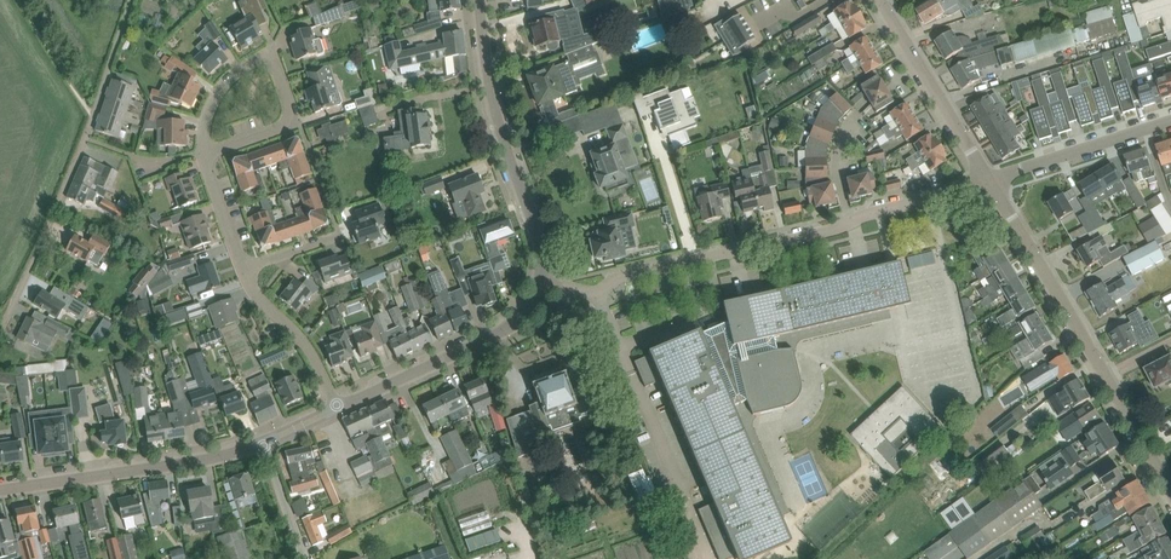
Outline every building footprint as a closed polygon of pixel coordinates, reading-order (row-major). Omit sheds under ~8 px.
[(255,15),(263,11),(258,0),(245,0),(247,5),(250,4),(255,15)] [(313,17),(316,27),(331,22),(345,17),(344,14),(361,8),(358,0),(357,0),(341,5),(322,14),(321,14),(313,17)] [(430,13),(461,9),(459,0),(428,0),(430,13)] [(578,9),(599,0),(574,0),(578,9)] [(659,3),(663,18),(690,11),(689,8),(693,7),(691,0),(669,0),(659,3)] [(797,2),(801,9),(806,6),(803,0),(800,0),(797,2)] [(924,22),(926,24),(944,13),(946,15),(948,16),(950,16),(961,9),(967,18),(986,13),(980,4),(975,7),(970,0),(930,0),(916,8),(920,15),(919,15),(923,22),(924,22)] [(1137,16),(1170,5),(1170,0),(1149,0),(1149,2),(1143,4),(1139,2),(1138,0),(1133,0),(1132,1),(1137,16)] [(833,12),(841,25),(860,14),(854,4),(852,5),(850,1),(839,8),(833,12)] [(1085,13),(1088,24),(1113,17),(1110,5),(1085,13)] [(1137,16),(1141,28),(1144,39),(1151,37),(1150,35),(1150,34),(1148,25),(1147,26),(1149,22),(1165,16),(1167,23),(1166,26),(1163,27),(1165,33),(1170,31),(1170,5),(1137,16)] [(537,47),(540,46),(547,44),(548,46),(548,47),(549,48),(549,49),(550,49),(551,50),(553,50),(554,50),(555,49),(556,49),(557,48),(557,47),(557,46),(558,45),(557,42),(559,41),(562,40),(563,44),(563,45),(565,55),(609,38),(609,37),(609,35),(608,32),(606,30),(604,28),(601,27),(599,27),(596,27),(594,28),(592,30),(590,32),(589,34),(571,38),(563,11),(542,16),(542,17),(534,19),(535,24),(531,25),(537,47)] [(714,25),(723,42),(748,27),(740,14),(731,20),(729,16),(714,25)] [(816,14),(799,24),(804,32),(821,22),(816,14)] [(860,14),(841,25),(849,38),(866,28),(864,24),(866,23),(860,14)] [(230,28),(235,38),(241,48),(259,38),(255,31),(259,29),(260,31),(261,30),(252,15),(230,28)] [(1009,48),(969,59),(952,69),(964,89),(981,78),(976,69),(1001,62),(1003,66),(1016,63),(1016,64),(1077,47),(1076,44),(1117,32),(1113,17),(1088,24),(1072,29),(1011,47),(1009,48)] [(432,20),(414,26),(417,35),(435,29),(432,20)] [(205,26),(215,41),(222,36),(212,21),(205,26)] [(825,27),(828,32),(835,29),(832,23),(825,27)] [(318,38),(317,39),(315,40),(311,27),(297,32),(298,35),(291,37),(294,47),(292,48),(295,59),(298,60),(316,54),(318,55),(323,54),(325,51),(321,39),(318,38)] [(755,39),(748,27),(723,42),(732,56),(739,54),(748,48),(746,45),(755,39)] [(977,54),(969,59),(1009,48),(1000,35),(973,43),(973,41),(972,40),(971,39),(969,38),(968,37),(966,36),(964,36),(963,36),(961,36),(959,37),(958,37),(953,30),(936,41),(947,60),(964,49),(967,54),(974,49),(977,54)] [(400,41),(385,45),(387,55),(391,70),(444,57),(454,56),(456,73),(456,74),(458,74),(468,73),(463,32),(451,34),(443,35),(444,40),(439,41),(439,44),(421,48),(421,45),(417,46),(417,49),(402,52),(400,41)] [(849,47),(857,60),(875,50),(866,36),(849,47)] [(379,47),(376,38),(368,40),(371,49),(379,47)] [(212,42),(194,60),(201,68),(203,66),(210,74),(221,63),(223,65),(228,59),(221,52),(221,51),(212,42)] [(1147,50),(1150,60),(1170,53),(1170,42),(1147,50)] [(122,51),(126,53),(130,45),(126,43),(122,51)] [(808,58),(812,65),(814,64),(815,66),(811,69),(813,71),(817,68),(818,71),(827,66),(822,59),(837,50),(833,43),(808,58)] [(1124,46),(1114,50),(1116,55),(1126,51),(1124,46)] [(875,50),(857,60),(865,74),(873,70),(883,63),(875,50)] [(541,104),(553,99),(578,90),(573,77),(603,66),(597,51),(528,77),(539,105),(541,104)] [(1142,100),(1135,79),(1126,51),(1116,55),(1124,81),(1114,84),(1124,113),(1137,109),(1134,102),(1142,100)] [(690,52),(684,54),(687,62),(693,60),(690,52)] [(1102,54),(1092,57),(1093,62),(1104,59),(1102,54)] [(173,56),(165,67),(173,70),(179,61),(173,56)] [(841,62),(845,68),(851,64),(847,58),(841,62)] [(1102,88),(1093,91),(1092,91),(1100,113),(1099,113),(1101,120),(1114,116),(1112,109),(1119,107),(1104,59),(1093,62),(1102,88)] [(693,60),(687,62),(690,70),(696,68),(693,60)] [(1083,60),(1073,63),(1074,68),(1085,65),(1083,60)] [(851,64),(845,68),(848,73),(854,69),(851,64)] [(1092,91),(1093,91),(1085,65),(1074,68),(1083,94),(1073,97),(1082,126),(1095,122),(1093,115),(1099,113),(1100,113),(1092,91)] [(309,103),(312,102),(316,113),(343,104),(338,90),(331,92),(323,67),(308,72),(313,88),(305,90),(309,100),(309,103)] [(1060,67),(1050,70),(1051,75),(1061,72),(1060,67)] [(813,75),(809,69),(805,72),(808,78),(813,75)] [(767,72),(754,78),(757,83),(770,77),(767,72)] [(1060,101),(1051,104),(1050,104),(1058,127),(1057,127),(1059,134),(1072,130),(1070,123),(1077,120),(1061,72),(1051,75),(1060,101)] [(1161,93),(1157,79),(1155,72),(1135,79),(1142,100),(1144,107),(1156,103),(1154,95),(1161,93)] [(182,103),(191,107),(201,87),(192,83),(193,80),(179,73),(168,96),(166,95),(159,92),(152,90),(150,98),(152,102),(170,107),(171,102),(179,104),(180,103),(182,104),(182,103)] [(443,78),(438,78),(438,83),(458,76),(458,74),(456,74),(456,73),(444,77),(443,78)] [(835,73),(830,76),(833,82),(838,79),(835,73)] [(861,86),(869,99),(886,88),(881,79),(880,80),(878,75),(861,86)] [(1170,96),(1170,82),(1169,75),(1157,79),(1161,93),(1163,99),(1170,96)] [(1051,129),(1057,127),(1058,127),(1050,104),(1051,104),(1043,78),(1034,81),(1032,81),(1041,107),(1031,111),(1040,140),(1053,136),(1051,129)] [(107,96),(107,97),(129,104),(135,87),(124,83),(113,80),(110,88),(108,87),(106,95),(107,96)] [(1015,92),(1020,91),(1020,89),(1017,81),(1012,83),(1015,92)] [(767,88),(764,83),(755,88),(759,93),(767,88)] [(383,85),(378,86),(380,94),(388,92),(386,87),(383,85)] [(886,88),(869,99),(877,112),(894,102),(891,97),(892,97),(886,88)] [(365,97),(355,100),(358,110),(376,104),(371,89),(363,91),(365,97)] [(668,89),(643,98),(646,107),(651,105),(661,130),(666,128),(674,149),(673,149),(674,150),(691,143),(691,142),(688,143),(683,131),(680,123),(694,118),(700,115),(694,97),(685,101),(681,90),(670,94),(668,89)] [(1023,100),(1020,91),(1015,92),(1018,103),(1023,100)] [(821,108),(839,120),(852,108),(844,101),(836,93),(821,108)] [(810,99),(815,102),(818,98),(812,94),(810,99)] [(971,106),(982,124),(1000,114),(1006,110),(1002,103),(996,107),(989,96),(988,96),(982,100),(972,106),(971,106)] [(107,97),(101,114),(123,121),(129,104),(107,97)] [(553,99),(541,104),(550,127),(561,122),(580,115),(577,107),(559,114),(553,99)] [(606,127),(609,135),(624,129),(614,103),(577,117),(584,135),(606,127)] [(878,132),(881,137),(897,127),(915,116),(907,103),(890,114),(894,120),(888,124),(881,129),(881,130),(878,132)] [(150,104),(145,120),(154,122),(156,115),(164,117),(167,108),(150,104)] [(749,118),(759,115),(756,105),(746,109),(749,118)] [(813,127),(833,135),(839,120),(821,108),(816,120),(813,127)] [(399,112),(401,123),(402,133),(394,134),(395,139),(385,140),(387,151),(418,147),(430,145),(430,143),(432,140),(432,136),(428,133),(427,126),(430,123),(429,119),(426,117),(426,115),(417,116),(416,109),(399,112)] [(362,118),(365,127),(379,123),(376,113),(362,118)] [(123,121),(101,114),(101,115),(99,114),(97,122),(98,122),(96,131),(118,138),(123,121)] [(1000,114),(982,124),(993,141),(1017,127),(1012,120),(1006,124),(1000,114)] [(1020,118),(1023,123),(1030,119),(1027,114),(1020,118)] [(875,141),(871,144),(866,149),(868,152),(879,143),(880,145),(894,136),(895,136),(896,139),(902,135),(905,141),(923,130),(915,116),(897,127),(881,137),(875,141)] [(780,121),(772,118),(769,127),(777,130),(780,121)] [(160,145),(166,145),(166,146),(186,146),(186,136),(188,136),(188,130),(184,130),(184,120),(158,120),(158,129),(160,129),(160,145)] [(319,131),(322,141),(328,139),(328,142),(335,140),(334,137),(349,133),(345,122),(331,127),(330,124),(323,126),(324,129),(319,131)] [(130,131),(138,133),(140,126),(132,124),(130,131)] [(761,134),(762,127),(753,126),(752,134),(761,134)] [(805,147),(827,151),(833,135),(813,127),(805,147)] [(1017,127),(993,141),(1003,159),(1021,148),(1014,138),(1021,134),(1017,127)] [(624,129),(609,135),(613,145),(591,154),(597,168),(593,169),(600,187),(605,185),(608,192),(629,184),(620,161),(624,159),(620,151),(631,147),(624,129)] [(730,141),(727,133),(719,135),(720,137),(718,137),(719,144),(730,141)] [(914,144),(922,157),(940,146),(934,137),(932,138),(930,135),(914,144)] [(298,137),(282,143),(288,158),(304,153),(298,137)] [(719,144),(718,137),(706,141),(708,148),(719,144)] [(1157,146),(1164,165),(1170,163),(1170,142),(1157,146)] [(282,143),(262,150),(268,166),(279,162),(282,171),(287,169),(284,160),(288,158),(282,143)] [(750,172),(751,178),(758,209),(763,208),(764,210),(774,208),(766,171),(773,170),(768,146),(763,147),(764,152),(759,153),(763,169),(750,172)] [(940,146),(922,157),(930,171),(947,161),(944,157),(946,156),(940,146)] [(806,168),(827,167),(827,151),(805,147),(805,151),(806,168)] [(865,154),(867,162),(879,159),(885,158),(883,149),(865,154)] [(262,150),(231,161),(253,171),(268,166),(262,150)] [(1154,176),(1149,161),(1145,150),(1126,156),(1131,172),(1133,172),(1136,182),(1147,179),(1148,179),(1150,184),(1158,181),(1156,175),(1154,176)] [(304,153),(288,158),(284,160),(287,169),(291,167),(295,179),(300,178),(311,174),(304,153)] [(85,156),(75,177),(107,191),(108,190),(110,191),(119,172),(96,161),(85,156)] [(906,160),(909,165),(916,161),(912,156),(906,160)] [(253,171),(231,161),(242,192),(256,187),(259,194),(266,191),(259,174),(255,176),(253,171)] [(916,161),(909,165),(912,171),(919,167),(916,161)] [(1113,164),(1097,174),(1105,189),(1115,183),(1120,193),(1127,189),(1131,196),(1139,208),(1147,204),(1130,177),(1123,182),(1122,179),(1113,164)] [(806,189),(828,184),(827,167),(806,168),(806,189)] [(166,178),(170,190),(170,191),(173,190),(174,193),(176,193),(181,206),(198,200),(193,187),(194,186),(191,178),(185,180),(182,173),(166,178)] [(871,189),(876,188),(872,173),(848,179),(852,196),(855,197),(856,202),(861,201),(860,197),(872,194),(871,189)] [(477,174),(465,179),(449,185),(456,203),(463,200),(469,217),(475,215),(486,210),(480,194),(484,192),(477,174)] [(1080,200),(1087,212),(1097,229),(1105,224),(1095,207),(1096,206),(1091,197),(1105,189),(1097,174),(1080,184),(1087,196),(1080,200)] [(107,191),(75,177),(73,181),(67,197),(84,205),(87,199),(93,202),(97,193),(104,198),(107,191)] [(758,209),(751,178),(743,179),(743,177),(736,179),(737,181),(732,182),(736,199),(740,198),(741,201),(734,202),(736,213),(743,211),(744,212),(758,209)] [(422,185),(426,195),(444,188),(441,178),(422,185)] [(885,183),(887,190),(902,187),(900,179),(885,183)] [(788,181),(788,189),(796,188),(796,181),(788,181)] [(142,191),(149,193),(151,185),(144,183),(142,191)] [(696,188),(698,197),(704,222),(706,221),(708,222),(712,221),(713,219),(722,217),(720,209),(723,209),(721,199),(730,197),(727,183),(708,188),(708,186),(696,188)] [(831,183),(828,184),(806,189),(810,204),(815,202),(816,207),(828,204),(829,209),(834,207),(833,203),(835,200),(831,183)] [(304,205),(300,207),(303,216),(308,214),(324,209),(316,188),(300,193),(304,205)] [(1068,202),(1078,196),(1073,189),(1064,194),(1050,202),(1060,219),(1074,211),(1068,202)] [(1127,189),(1120,193),(1124,200),(1131,196),(1127,189)] [(292,199),(289,192),(282,194),(285,202),(292,199)] [(117,205),(135,215),(140,205),(122,195),(117,205)] [(1147,204),(1151,210),(1162,204),(1158,197),(1147,204)] [(254,224),(262,248),(272,226),(271,222),(276,220),(268,198),(261,200),(265,212),(251,217),(254,224)] [(99,206),(126,221),(130,214),(104,199),(99,206)] [(801,211),(799,202),(783,205),(785,214),(801,211)] [(380,237),(377,225),(386,222),(379,204),(355,212),(359,222),(352,225),(355,234),(353,236),(355,242),(358,242),(359,244),(380,237)] [(1166,235),(1170,232),(1170,219),(1162,204),(1151,210),(1160,225),(1166,235)] [(298,217),(287,221),(293,237),(313,230),(308,214),(303,216),(300,207),(295,208),(298,217)] [(329,224),(324,209),(308,214),(313,230),(329,224)] [(665,217),(665,220),(670,219),(667,209),(662,210),(663,217),(665,217)] [(1074,241),(1088,234),(1097,229),(1087,212),(1079,217),(1084,227),(1070,234),(1074,241)] [(607,231),(597,233),(595,234),(595,236),(590,238),(593,248),(591,250),(592,255),(595,256),(595,258),(604,255),(605,259),(626,254),(621,233),(627,232),(626,227),(634,226),(631,213),(604,219),(607,231)] [(204,214),(181,223),(190,249),(211,242),(210,239),(211,237),(209,232),(207,231),(205,223),(207,223),(204,214)] [(159,221),(151,224),(159,229),(162,229),(170,226),(173,225),(171,217),(159,221)] [(489,259),(490,262),(494,273),(510,267),(506,253),(501,255),(496,241),(514,234),(509,220),(491,226),(490,226),(489,225),(488,225),(487,225),(486,224),(486,223),(485,222),(478,225),(480,231),(485,244),(484,245),(489,259)] [(272,226),(262,248),(293,237),(287,221),(272,226)] [(1097,229),(1088,234),(1093,242),(1079,250),(1089,267),(1101,260),(1105,267),(1129,252),(1133,250),(1130,243),(1126,245),(1125,245),(1111,252),(1106,245),(1107,244),(1102,237),(1115,230),(1111,223),(1106,225),(1105,224),(1097,229)] [(1160,225),(1144,234),(1150,244),(1156,240),(1163,237),(1166,235),(1160,225)] [(88,262),(88,261),(97,266),(103,256),(104,256),(111,244),(94,234),(89,243),(75,235),(67,250),(88,262)] [(1157,241),(1150,245),(1124,258),(1133,275),(1166,258),(1159,245),(1166,241),(1163,237),(1156,240),(1157,241)] [(981,282),(994,274),(1010,264),(1001,249),(999,250),(994,241),(979,250),(989,265),(983,269),(981,267),(974,271),(981,282)] [(420,255),(423,264),(429,262),(425,253),(420,255)] [(171,271),(197,263),(194,254),(182,258),(165,264),(148,286),(153,295),(174,285),(168,274),(171,271)] [(318,262),(322,274),(325,283),(353,273),(346,255),(338,258),(337,256),(318,262)] [(397,259),(384,265),(388,273),(401,267),(397,259)] [(450,262),(457,279),(465,275),(458,259),(450,262)] [(497,284),(494,273),(490,262),(489,262),(492,272),(469,280),(474,293),(472,293),(477,306),(482,304),(483,306),(486,305),(488,306),(494,304),(495,302),(496,301),(493,293),(494,293),(491,286),(496,284),(497,284)] [(634,361),(645,387),(661,380),(713,503),(698,510),(719,558),(729,558),(736,556),(737,558),(752,558),(791,542),(781,517),(780,516),(787,513),(779,496),(781,495),(751,427),(749,421),(747,419),(744,412),(750,410),(752,416),(773,411),(773,410),(785,407),(785,408),(787,407),(788,407),(790,406),(792,405),(793,404),(794,403),(796,401),(797,400),(798,398),(799,397),(800,395),(800,393),(801,391),(801,390),(801,388),(801,386),(801,384),(801,382),(800,382),(797,371),(798,370),(794,353),(796,352),(796,349),(796,347),(798,344),(801,341),(804,339),(872,323),(872,321),(890,317),(888,310),(910,304),(900,262),(867,269),(867,270),(853,274),(852,273),(849,274),(850,275),(835,278),(835,277),(832,278),(832,279),(817,282),(817,281),(814,282),(814,283),(800,287),(799,286),(796,286),(797,287),(782,291),(782,290),(761,295),(760,292),(724,301),(725,304),(723,304),(727,323),(719,326),(717,322),(708,326),(710,330),(705,333),(704,332),(701,333),(700,330),(648,352),(650,355),(634,361)] [(198,268),(200,276),(186,281),(191,294),(209,288),(220,284),(213,263),(198,268)] [(366,271),(363,263),(357,265),(360,273),(366,271)] [(979,290),(984,299),(1003,288),(1019,278),(1010,264),(994,274),(995,276),(988,280),(991,286),(986,288),(985,287),(979,290)] [(132,287),(129,291),(136,297),(143,289),(154,276),(157,273),(149,266),(146,269),(145,268),(134,281),(136,283),(132,287)] [(359,275),(363,286),(385,277),(381,266),(359,275)] [(428,275),(431,283),(443,279),(440,270),(428,275)] [(418,276),(409,280),(419,310),(429,306),(418,276)] [(1090,299),(1094,305),(1134,282),(1131,276),(1124,280),(1123,279),(1108,288),(1105,282),(1087,293),(1088,294),(1087,296),(1089,299),(1090,299)] [(1006,293),(1011,302),(1028,292),(1019,278),(1003,288),(984,299),(982,300),(985,305),(992,300),(994,303),(1001,299),(1000,297),(1006,293)] [(314,295),(319,288),(307,279),(302,285),(295,279),(280,298),(296,311),(306,298),(309,300),(313,294),(314,295)] [(431,283),(433,290),(437,298),(440,297),(448,314),(451,321),(456,332),(470,326),(464,313),(463,313),(459,302),(452,305),(449,296),(443,279),(431,283)] [(419,310),(409,280),(400,283),(402,287),(401,287),(411,313),(419,310)] [(1134,282),(1094,305),(1097,311),(1097,312),(1098,315),(1100,316),(1101,317),(1119,307),(1116,301),(1131,293),(1131,292),(1137,288),(1134,282)] [(34,304),(58,319),(64,309),(82,320),(84,317),(92,322),(97,313),(55,287),(49,296),(43,291),(34,304)] [(180,292),(182,298),(191,295),(189,289),(180,292)] [(83,294),(76,290),(73,295),(80,300),(83,294)] [(998,320),(1003,327),(1020,317),(1037,307),(1028,292),(1011,302),(1016,309),(998,320)] [(440,297),(437,298),(433,300),(439,317),(430,321),(433,328),(438,339),(454,332),(445,315),(448,314),(440,297)] [(961,299),(964,311),(975,305),(973,301),(967,298),(961,299)] [(137,301),(140,315),(151,312),(148,299),(137,301)] [(233,299),(222,302),(210,307),(217,328),(239,320),(234,307),(236,307),(233,299)] [(194,304),(186,308),(190,320),(205,315),(200,302),(194,304)] [(343,304),(336,306),(339,314),(346,312),(343,304)] [(331,321),(339,319),(336,310),(328,312),(331,321)] [(1121,328),(1111,334),(1112,336),(1121,352),(1121,353),(1123,352),(1124,351),(1130,348),(1132,347),(1138,344),(1139,343),(1145,339),(1148,338),(1145,333),(1144,330),(1141,325),(1145,323),(1139,311),(1137,311),(1129,316),(1132,322),(1130,323),(1129,324),(1125,326),(1124,326),(1121,328)] [(379,333),(383,345),(389,342),(398,359),(415,351),(401,322),(396,324),(401,335),(392,340),(388,331),(389,331),(383,313),(373,316),(375,321),(379,333)] [(1023,332),(1027,339),(1046,327),(1038,314),(1024,322),(1020,317),(1003,327),(996,331),(999,337),(1007,333),(1010,339),(1023,332)] [(404,320),(401,322),(415,351),(433,342),(424,325),(416,328),(410,316),(404,319),(404,320)] [(167,317),(160,320),(161,325),(169,323),(167,317)] [(49,318),(45,327),(39,324),(27,318),(18,338),(32,345),(35,339),(50,347),(56,334),(73,342),(75,332),(49,318)] [(96,330),(91,337),(99,343),(104,336),(112,324),(104,318),(96,330)] [(376,347),(383,345),(379,333),(375,321),(360,327),(363,334),(354,337),(357,346),(361,357),(377,351),(376,347)] [(1046,327),(1027,339),(1031,346),(1022,351),(1026,357),(1021,361),(1026,369),(1042,359),(1037,351),(1054,341),(1046,327)] [(220,330),(197,338),(200,346),(223,338),(220,330)] [(345,331),(341,332),(330,336),(333,344),(325,347),(333,367),(348,362),(346,359),(354,356),(350,345),(345,331)] [(982,340),(976,331),(971,334),(973,345),(982,340)] [(272,352),(259,358),(263,367),(276,361),(286,356),(283,347),(272,352)] [(189,356),(196,380),(199,387),(205,405),(216,402),(218,401),(211,380),(210,376),(202,352),(189,356)] [(1065,355),(1050,363),(1052,366),(1050,367),(1047,363),(1030,373),(1039,388),(1056,378),(1055,377),(1058,375),(1060,380),(1065,377),(1075,371),(1065,355)] [(1152,367),(1147,370),(1151,379),(1150,380),(1153,386),(1155,386),(1156,387),(1170,379),(1170,356),(1152,367)] [(128,360),(115,364),(117,373),(130,369),(128,360)] [(28,366),(14,368),(14,374),(15,374),(16,376),(16,377),(29,375),(28,366)] [(175,382),(178,381),(178,379),(176,373),(175,370),(172,368),(170,369),(171,372),(170,372),(166,379),(167,385),(175,382)] [(65,371),(65,372),(66,379),(67,387),(77,386),(75,370),(65,371)] [(17,384),(16,378),(16,377),(16,376),(15,374),(14,374),(0,373),(0,383),(17,384)] [(533,385),(534,386),(540,402),(529,406),(531,411),(507,419),(518,457),(541,449),(538,440),(541,439),(540,437),(551,433),(550,429),(551,428),(552,432),(580,422),(578,415),(579,414),(579,415),(594,410),(586,386),(571,391),(565,375),(566,375),(565,373),(564,374),(535,385),(534,384),(533,385)] [(251,403),(260,423),(278,415),(269,395),(266,390),(271,388),(264,374),(248,381),(255,395),(258,400),(251,403)] [(276,384),(285,405),(303,398),(294,377),(293,375),(292,376),(280,381),(276,383),(276,384)] [(27,377),(16,378),(17,384),(20,397),(30,396),(27,377)] [(185,377),(178,379),(178,381),(189,411),(205,405),(199,387),(196,380),(187,383),(185,377)] [(221,377),(211,380),(218,401),(221,400),(227,415),(245,408),(240,394),(236,395),(232,384),(224,387),(221,377)] [(66,379),(58,380),(60,392),(68,391),(67,387),(66,379)] [(473,379),(463,384),(465,387),(469,397),(470,400),(473,407),(491,400),(487,392),(488,392),(487,390),(482,379),(474,382),(473,379)] [(1055,404),(1060,413),(1073,405),(1075,408),(1091,398),(1080,379),(1063,389),(1067,396),(1055,404)] [(175,412),(163,414),(167,439),(185,437),(181,413),(189,411),(178,381),(175,382),(167,385),(173,403),(175,412)] [(994,396),(992,385),(983,387),(986,398),(987,398),(988,400),(992,399),(991,397),(994,396)] [(874,413),(851,435),(878,464),(880,462),(894,476),(944,430),(903,386),(885,403),(889,407),(878,418),(874,413)] [(72,406),(87,404),(85,388),(70,390),(72,406)] [(135,389),(137,409),(149,407),(147,388),(140,389),(135,389)] [(440,398),(448,415),(452,423),(469,415),(465,406),(466,406),(458,390),(440,398)] [(448,415),(440,398),(423,406),(431,423),(436,431),(441,429),(437,420),(448,415)] [(385,400),(364,409),(390,466),(393,464),(380,437),(379,437),(377,432),(380,431),(382,435),(390,431),(387,422),(394,419),(385,400)] [(1091,402),(1074,413),(1075,413),(1062,421),(1073,438),(1085,430),(1102,419),(1091,402)] [(491,406),(489,406),(497,431),(506,428),(499,403),(491,406)] [(101,432),(102,442),(109,442),(109,445),(116,445),(116,446),(118,446),(120,447),(122,447),(124,445),(127,445),(124,421),(114,422),(114,418),(110,404),(96,408),(100,422),(106,420),(107,432),(101,432)] [(390,466),(364,409),(343,419),(351,438),(357,450),(367,445),(372,455),(368,457),(367,456),(351,463),(357,475),(373,468),(370,462),(374,460),(379,471),(390,466)] [(35,412),(29,413),(32,435),(37,434),(39,454),(43,454),(44,457),(54,456),(50,420),(36,422),(35,412)] [(1011,413),(991,429),(998,438),(1019,422),(1011,413)] [(167,439),(163,414),(145,418),(147,430),(149,442),(167,439)] [(11,417),(16,440),(26,438),(21,415),(11,417)] [(641,418),(630,423),(635,436),(647,431),(641,418)] [(50,420),(54,456),(64,455),(64,452),(68,451),(66,432),(70,432),(69,419),(64,420),(64,419),(50,420)] [(402,423),(394,427),(400,441),(400,440),(403,447),(410,443),(402,423)] [(1085,444),(1089,450),(1113,434),(1106,423),(1087,436),(1090,441),(1085,444)] [(452,480),(433,490),(435,494),(476,474),(477,473),(474,466),(469,456),(468,456),(456,430),(441,437),(452,460),(444,464),(452,480)] [(557,439),(566,469),(593,461),(584,431),(557,439)] [(1113,434),(1089,450),(1092,456),(1097,453),(1101,458),(1120,445),(1113,434)] [(12,445),(10,437),(0,439),(0,446),(0,447),(1,451),(3,463),(23,460),(21,448),(20,443),(12,445)] [(1018,454),(1024,450),(1017,441),(1007,449),(1004,444),(980,462),(991,475),(1018,454)] [(307,466),(315,463),(311,446),(285,452),(293,481),(289,482),(293,493),(304,489),(319,486),(315,475),(309,477),(307,466)] [(1081,460),(1075,451),(1072,446),(1071,446),(1048,462),(1052,469),(1042,476),(1051,489),(1073,474),(1069,468),(1071,466),(1072,467),(1081,460)] [(944,451),(929,464),(935,472),(934,473),(941,482),(942,481),(943,482),(952,475),(952,474),(958,468),(944,451)] [(484,468),(503,461),(500,452),(481,458),(484,468)] [(1113,460),(1103,467),(1096,472),(1102,482),(1087,492),(1092,500),(1108,490),(1108,491),(1126,479),(1113,460)] [(643,470),(628,476),(638,504),(654,498),(643,470)] [(320,474),(327,489),(334,505),(340,503),(327,471),(320,474)] [(358,478),(362,486),(377,479),(374,471),(358,478)] [(231,492),(226,494),(229,501),(233,500),(233,502),(229,503),(232,511),(236,509),(236,511),(232,512),(235,520),(238,519),(239,520),(236,521),(238,529),(241,528),(242,530),(236,531),(217,537),(224,558),(252,558),(243,530),(246,529),(239,508),(257,502),(248,473),(230,479),(221,482),(221,483),(227,481),(228,483),(224,484),(226,492),(230,491),(231,492)] [(959,546),(968,558),(969,558),(977,553),(1043,506),(1035,495),(1042,490),(1032,475),(970,519),(957,529),(950,534),(959,546)] [(144,494),(147,505),(152,528),(163,524),(160,499),(170,498),(168,481),(148,483),(150,495),(145,496),(144,493),(144,494)] [(526,481),(520,483),(524,498),(531,496),(526,481)] [(1093,515),(1098,523),(1111,515),(1110,513),(1144,492),(1138,482),(1127,488),(1099,506),(1099,510),(1093,515)] [(435,494),(433,490),(430,483),(407,494),(413,505),(435,494)] [(209,489),(188,492),(192,511),(195,525),(215,522),(216,524),(211,525),(213,533),(226,531),(224,519),(215,521),(213,507),(209,489)] [(1111,515),(1098,523),(1094,525),(1098,531),(1115,521),(1130,511),(1131,514),(1151,502),(1144,492),(1110,513),(1111,515)] [(123,519),(124,519),(127,530),(137,527),(137,526),(146,523),(144,513),(139,495),(118,500),(123,519)] [(104,518),(103,512),(100,500),(85,504),(89,521),(88,521),(91,531),(107,527),(104,518)] [(307,500),(294,501),(296,515),(308,514),(307,500)] [(959,505),(947,514),(957,529),(970,519),(959,505)] [(16,510),(18,522),(19,524),(21,533),(16,534),(18,539),(21,549),(24,558),(36,558),(30,538),(32,538),(31,532),(38,531),(39,531),(37,520),(38,520),(35,506),(16,510)] [(57,523),(58,528),(69,525),(78,558),(83,558),(90,557),(83,532),(81,533),(78,523),(74,506),(54,511),(57,523)] [(183,526),(180,506),(173,507),(176,527),(183,526)] [(1135,520),(1141,531),(1160,521),(1153,507),(1133,518),(1131,517),(1116,526),(1100,535),(1104,543),(1131,527),(1129,524),(1135,520)] [(313,514),(303,518),(314,545),(324,541),(323,539),(328,537),(331,544),(352,532),(348,525),(328,536),(323,523),(327,522),(322,511),(313,515),(313,514)] [(183,517),(184,524),(193,523),(192,515),(183,517)] [(10,556),(9,552),(21,549),(18,539),(14,540),(12,531),(8,519),(5,520),(3,519),(0,520),(0,558),(10,556)] [(1160,521),(1141,531),(1144,537),(1135,542),(1134,541),(1126,546),(1127,547),(1118,552),(1122,558),(1130,553),(1131,554),(1148,544),(1167,534),(1160,521)] [(1045,537),(1039,525),(1022,535),(1029,547),(1044,537),(1045,537)] [(39,531),(38,531),(40,535),(43,544),(42,544),(50,542),(46,529),(39,531)] [(498,529),(466,539),(470,552),(502,541),(498,529)] [(1045,537),(1044,537),(1048,543),(1056,539),(1052,532),(1045,537)] [(123,558),(138,558),(131,534),(117,538),(123,558)] [(950,534),(940,541),(949,553),(959,546),(950,534)] [(1170,552),(1170,539),(1169,535),(1151,545),(1155,552),(1142,558),(1157,558),(1170,552)] [(444,545),(403,558),(449,558),(444,545)] [(989,558),(1008,558),(1012,557),(1006,547),(989,558)] [(170,551),(172,558),(187,558),(183,548),(170,551)] [(111,553),(112,558),(122,558),(120,550),(111,553)]
